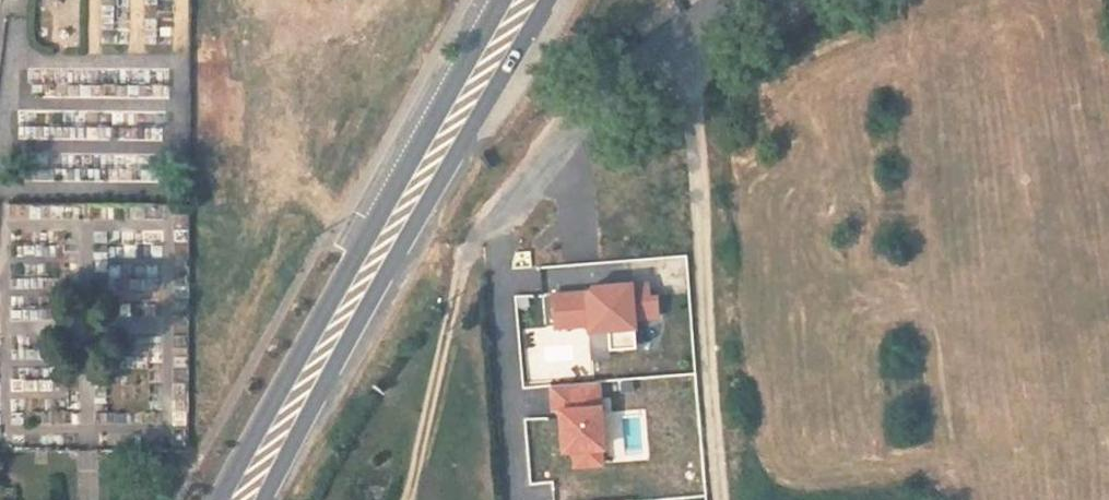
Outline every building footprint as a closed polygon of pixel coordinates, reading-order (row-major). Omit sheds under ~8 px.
[(636,326),(658,325),(656,288),(633,289),(634,280),(589,284),(589,291),(554,291),(555,328),(587,327),(588,334),(609,333),(610,353),(637,351),(636,326)] [(601,382),(550,386),(551,414),(560,413),(560,456),(573,455),(573,470),(606,469),(603,453),(606,450),(601,382)] [(14,485),(0,485),(0,499),(14,499),(14,485)]
